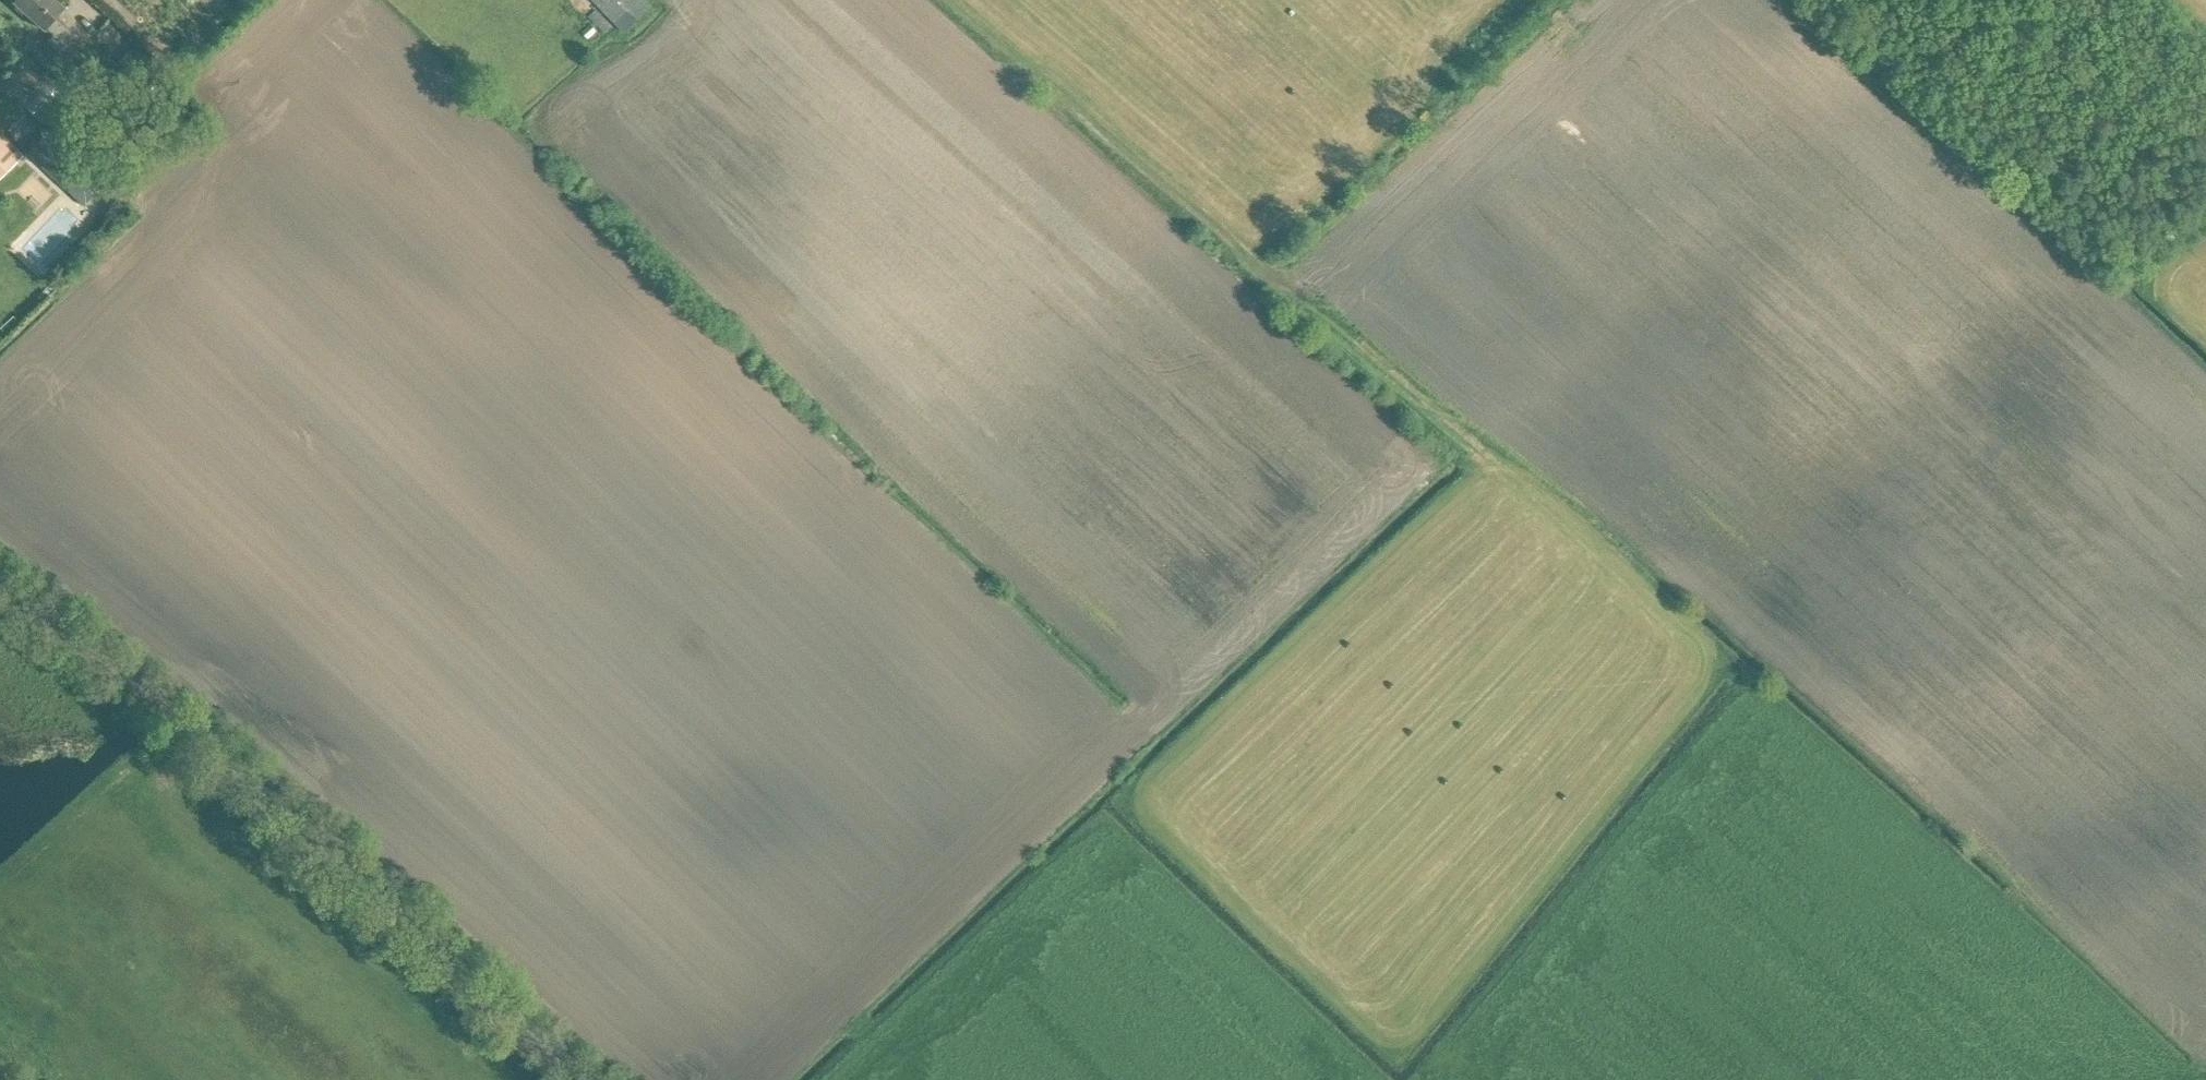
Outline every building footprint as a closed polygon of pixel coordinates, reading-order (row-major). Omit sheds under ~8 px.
[(54,18),(62,9),(51,0),(15,0),(12,4),(42,31),(44,29),(53,38),(47,45),(56,53),(72,35),(54,18)] [(651,5),(645,0),(592,0),(623,32),(651,5)] [(51,77),(28,101),(40,113),(64,89),(51,77)] [(85,201),(103,181),(48,132),(30,152),(85,201)] [(21,158),(0,136),(0,179),(21,158)]
